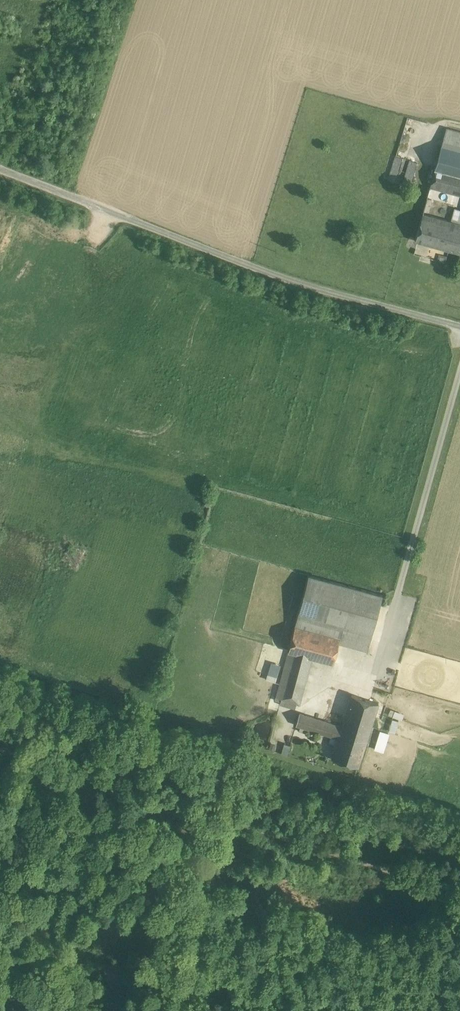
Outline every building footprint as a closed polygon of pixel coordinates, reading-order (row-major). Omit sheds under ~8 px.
[(446,128),(442,145),(459,150),(459,132),(446,128)] [(442,145),(435,169),(459,176),(459,150),(442,145)] [(395,156),(388,181),(394,182),(401,158),(395,156)] [(410,161),(402,185),(410,186),(416,163),(410,161)] [(435,169),(430,186),(459,195),(459,176),(435,169)] [(427,198),(424,210),(428,211),(432,199),(427,198)] [(456,223),(423,213),(416,241),(448,249),(456,223)] [(456,223),(448,249),(459,253),(459,224),(456,223)] [(383,594),(309,574),(295,625),(340,637),(339,642),(367,650),(383,594)] [(340,637),(295,625),(288,651),(312,658),(333,663),(339,642),(340,637)] [(290,652),(275,700),(280,702),(281,699),(297,703),(299,704),(312,658),(290,652)] [(341,725),(339,734),(366,742),(378,703),(351,694),(341,725)] [(297,703),(281,699),(280,702),(280,704),(295,709),(297,703)] [(390,715),(402,719),(404,713),(392,708),(390,715)] [(341,725),(300,713),(296,725),(338,737),(339,734),(341,725)] [(395,732),(398,719),(391,718),(389,731),(395,732)] [(373,748),(383,751),(389,732),(379,729),(373,748)] [(366,742),(339,734),(338,737),(336,745),(332,757),(358,765),(366,742)] [(262,824),(260,832),(271,834),(273,827),(262,824)]
